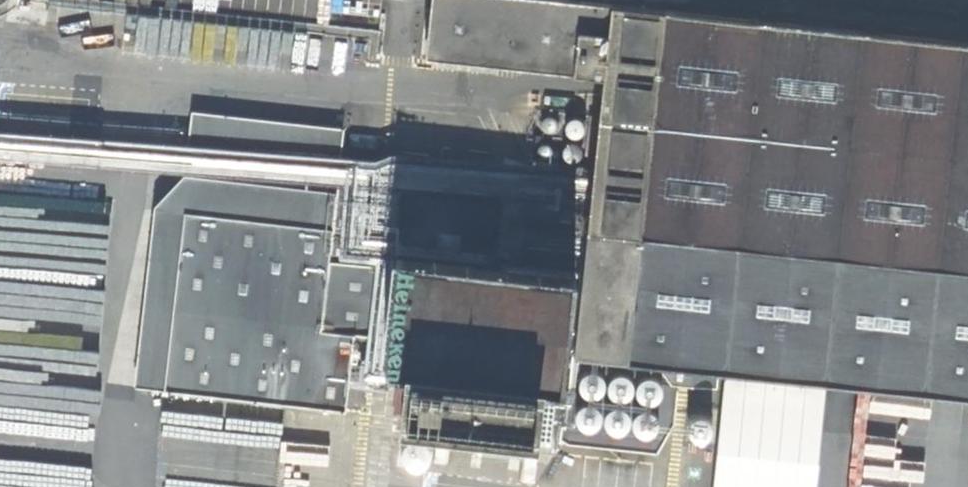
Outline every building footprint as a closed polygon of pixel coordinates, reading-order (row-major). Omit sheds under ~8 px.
[(668,12),(609,6),(556,0),(433,0),(427,55),(571,71),(602,74),(597,115),(587,114),(582,166),(535,161),(523,267),(495,264),(497,242),(520,245),(524,202),(501,199),(504,175),(408,165),(341,157),(344,128),(196,110),(184,211),(165,390),(347,411),(354,334),(389,338),(386,366),(414,370),(410,411),(478,418),(533,424),(537,385),(567,389),(561,427),(562,437),(569,441),(659,452),(676,422),(680,384),(718,387),(720,368),(967,395),(967,44),(668,12)] [(101,406),(0,403),(0,417),(0,429),(0,435),(30,436),(29,468),(99,471),(101,406)] [(267,474),(250,474),(250,486),(267,486),(267,474)]
